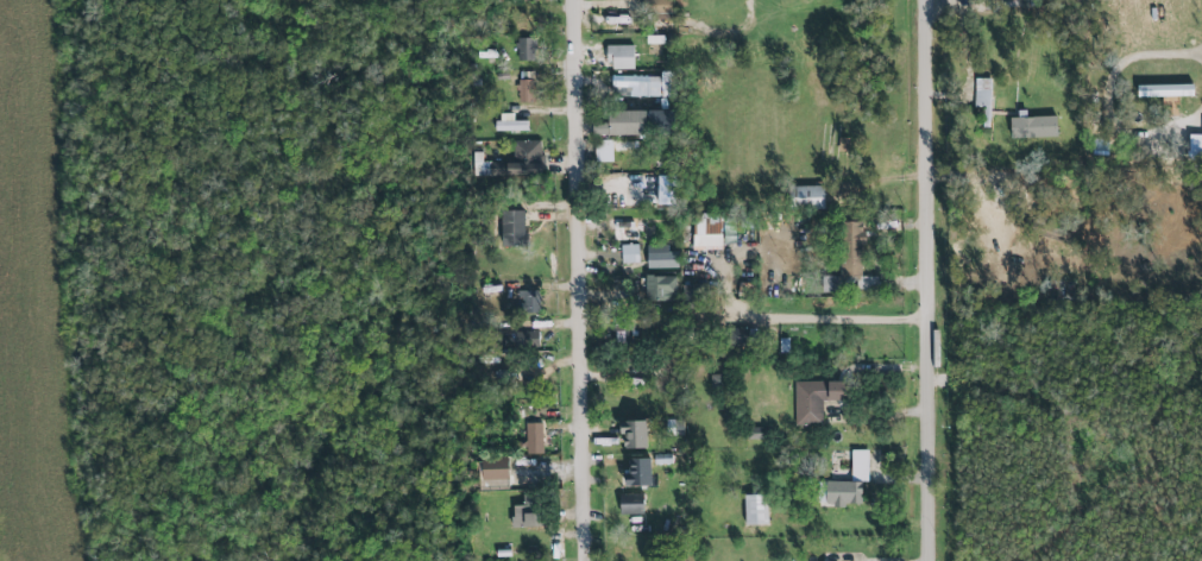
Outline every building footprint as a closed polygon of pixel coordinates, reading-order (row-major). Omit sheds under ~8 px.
[(670,14),(671,0),(653,0),(652,14),(670,14)] [(514,40),(514,60),(536,60),(535,39),(514,40)] [(606,45),(634,45),(634,69),(612,69),(612,62),(606,62),(606,45)] [(670,73),(658,73),(658,77),(610,76),(610,97),(670,98),(670,73)] [(990,80),(974,79),(974,128),(990,128),(990,80)] [(533,81),(517,80),(517,103),(533,103),(533,81)] [(1191,85),(1134,86),(1134,98),(1191,97),(1191,85)] [(609,109),(609,134),(646,133),(646,109),(609,109)] [(527,131),(527,121),(514,121),(514,113),(496,114),(497,132),(527,131)] [(1055,117),(1008,119),(1009,140),(1055,138),(1055,117)] [(514,141),(542,140),(542,155),(546,155),(547,164),(543,164),(543,175),(474,177),(473,153),(483,152),(483,162),(491,162),(491,163),(506,162),(506,163),(515,163),(514,141)] [(611,163),(611,140),(594,141),(594,163),(611,163)] [(822,187),(793,188),(793,209),(822,208),(822,187)] [(524,210),(500,211),(502,246),(525,246),(524,210)] [(721,247),(720,213),(693,214),(693,248),(721,247)] [(861,277),(861,224),(839,223),(838,291),(876,292),(876,277),(861,277)] [(637,245),(620,245),(620,264),(638,263),(637,245)] [(677,269),(677,252),(667,252),(666,246),(645,246),(645,270),(677,269)] [(640,277),(640,289),(646,289),(646,300),(672,301),(672,291),(675,291),(676,276),(654,276),(654,275),(646,275),(646,277),(640,277)] [(514,292),(515,314),(541,313),(540,291),(514,292)] [(537,348),(538,335),(519,334),(518,347),(537,348)] [(795,382),(797,426),(824,426),(823,402),(845,402),(845,382),(795,382)] [(627,420),(627,417),(648,416),(649,443),(627,445),(625,433),(622,433),(621,420),(627,420)] [(542,455),(542,424),(525,424),(525,455),(542,455)] [(867,451),(850,451),(849,483),(816,482),(816,505),(859,506),(860,484),(867,484),(867,451)] [(480,480),(507,481),(507,459),(481,458),(480,480)] [(649,461),(623,461),(624,488),(650,488),(649,461)] [(617,495),(617,515),(641,516),(642,496),(617,495)] [(765,496),(742,496),(743,526),(766,526),(765,496)] [(510,528),(536,529),(536,507),(511,506),(510,528)]
